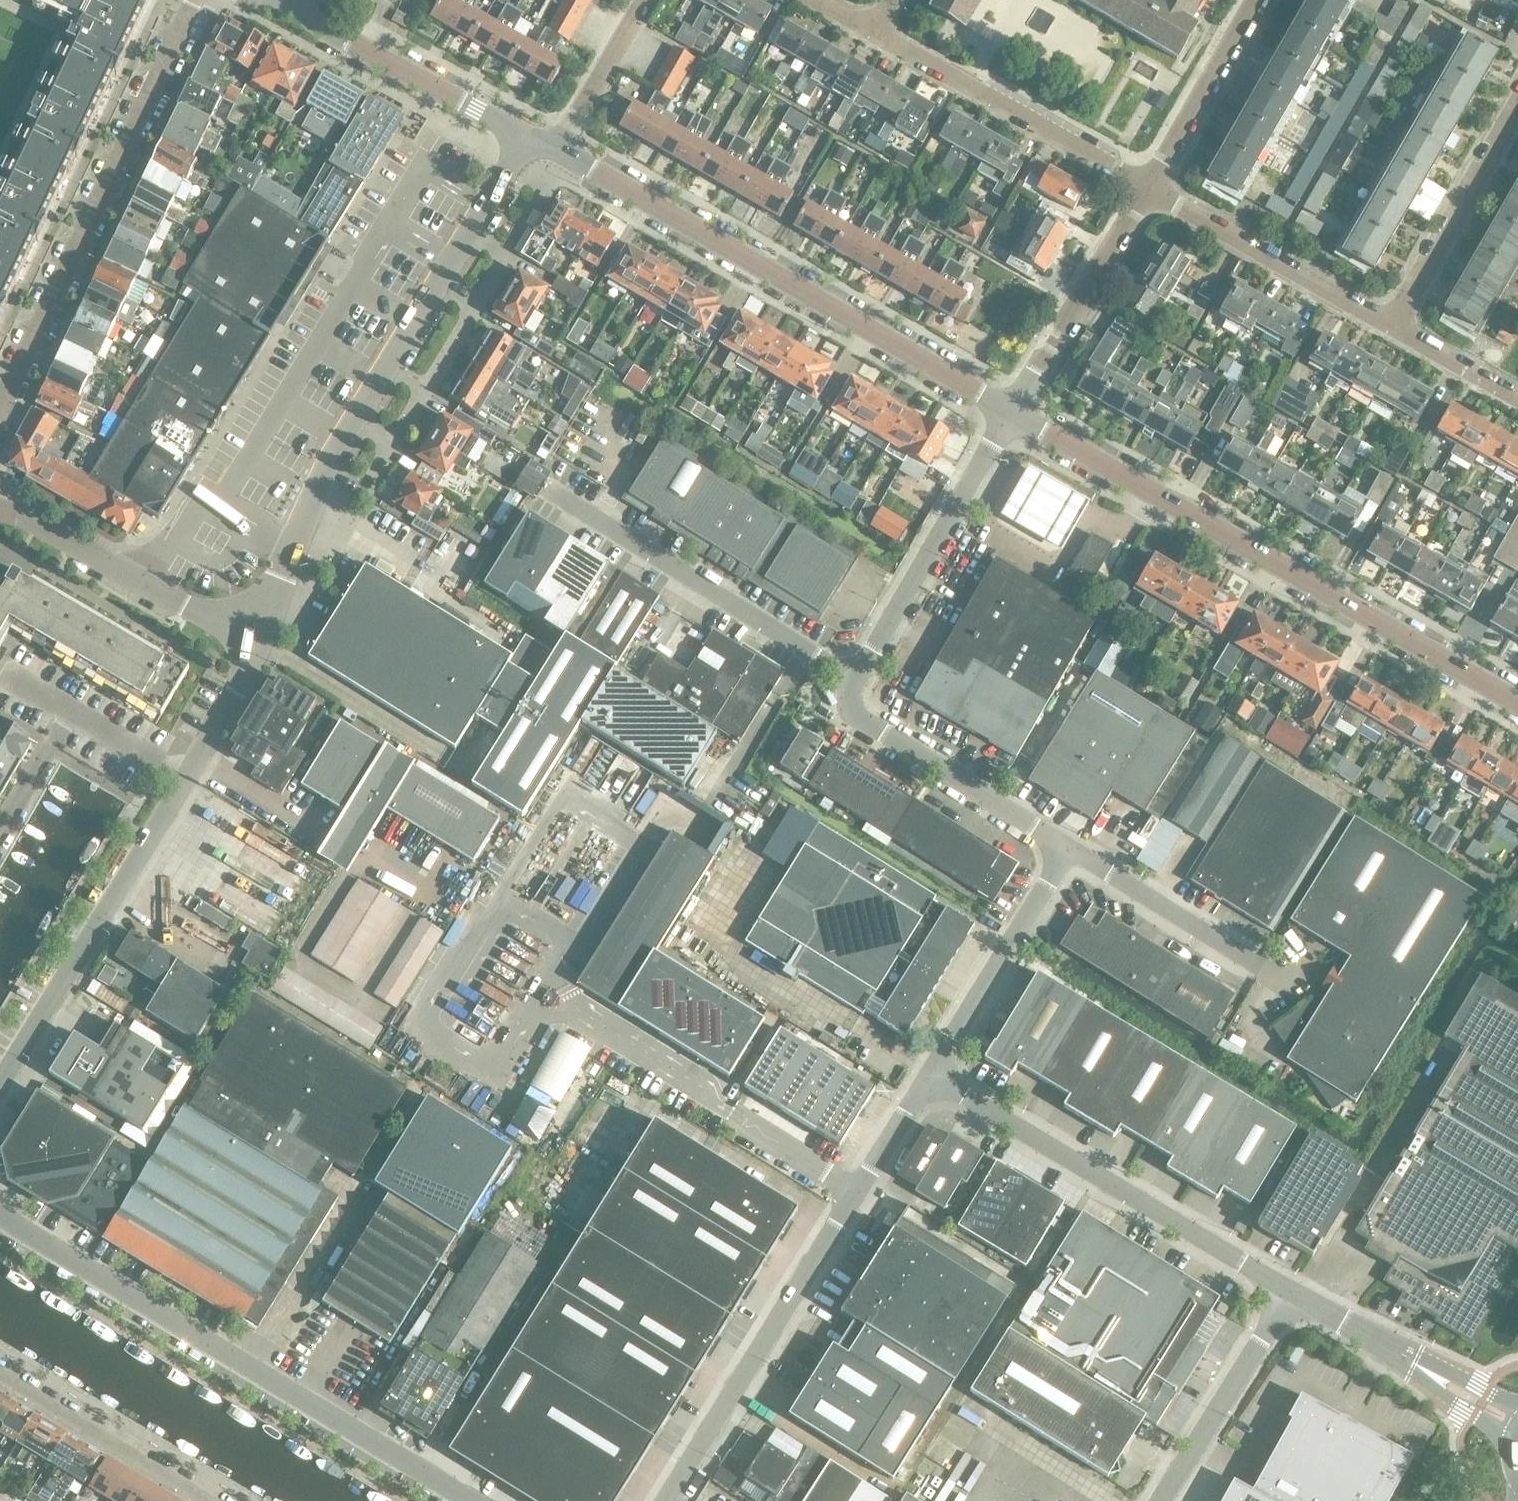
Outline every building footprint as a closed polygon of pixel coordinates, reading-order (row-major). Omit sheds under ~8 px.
[(8,302),(7,302),(36,240),(37,241),(38,239),(47,220),(46,219),(76,157),(77,157),(78,155),(87,137),(86,136),(115,75),(116,75),(126,54),(124,54),(150,0),(41,0),(84,21),(79,32),(72,28),(67,39),(73,42),(44,103),(38,100),(27,121),(34,124),(4,186),(0,184),(0,319),(8,302)] [(430,17),(451,29),(468,0),(459,0),(458,1),(457,0),(440,0),(430,17)] [(451,29),(471,40),(485,17),(473,9),(479,0),(468,0),(451,29)] [(580,20),(585,10),(568,0),(564,0),(559,9),(580,20)] [(585,10),(591,0),(568,0),(585,10)] [(701,33),(720,0),(698,0),(705,4),(692,28),(701,33)] [(710,38),(711,39),(725,15),(736,22),(748,0),(720,0),(701,33),(695,45),(703,50),(710,38)] [(755,0),(748,0),(736,22),(758,34),(772,10),(755,0)] [(965,26),(980,0),(935,0),(931,7),(965,26)] [(1136,35),(1156,1),(1153,0),(1076,0),(1136,35)] [(1156,1),(1136,35),(1177,59),(1197,25),(1190,21),(1202,0),(1153,0),(1156,1)] [(1243,113),(1207,175),(1244,196),(1314,74),(1309,71),(1344,9),(1349,0),(1308,0),(1243,113)] [(1351,14),(1358,2),(1354,0),(1349,0),(1344,9),(1351,14)] [(1393,8),(1404,15),(1409,7),(1397,0),(1393,8)] [(1517,8),(1517,0),(1499,0),(1517,8)] [(1365,6),(1358,2),(1351,14),(1358,18),(1365,6)] [(1428,19),(1432,11),(1420,4),(1416,12),(1428,19)] [(485,17),(471,40),(491,51),(515,9),(508,5),(497,23),(485,17)] [(1372,10),(1365,6),(1358,18),(1365,22),(1372,10)] [(1393,8),(1388,15),(1400,22),(1404,15),(1393,8)] [(515,9),(491,51),(511,63),(525,39),(512,32),(523,14),(515,9)] [(553,18),(574,30),(580,20),(559,9),(553,18)] [(1379,14),(1372,10),(1365,22),(1373,26),(1379,14)] [(1428,19),(1416,12),(1412,19),(1424,26),(1428,19)] [(1387,18),(1379,14),(1373,26),(1380,30),(1384,23),(1387,18)] [(1388,15),(1387,18),(1384,23),(1396,30),(1400,22),(1388,15)] [(227,57),(228,57),(244,28),(223,17),(207,46),(227,57)] [(574,30),(553,18),(547,28),(562,37),(568,41),(574,30)] [(780,19),(767,41),(796,57),(808,35),(787,23),(780,19)] [(1412,19),(1408,26),(1420,33),(1424,26),(1412,19)] [(1384,23),(1380,30),(1389,36),(1391,37),(1396,30),(1384,23)] [(1408,26),(1403,33),(1416,40),(1420,33),(1408,26)] [(244,28),(228,57),(227,57),(249,69),(264,40),(244,28)] [(525,39),(511,63),(530,74),(555,33),(547,28),(537,46),(525,39)] [(1380,30),(1375,38),(1387,45),(1388,45),(1391,37),(1389,36),(1380,30)] [(555,33),(530,74),(550,86),(564,62),(551,55),(562,37),(555,33)] [(1403,33),(1399,40),(1411,47),(1416,40),(1403,33)] [(808,35),(796,57),(808,64),(793,89),(802,94),(829,47),(808,35)] [(1466,37),(1395,159),(1360,221),(1342,251),(1374,269),(1409,207),(1497,54),(1466,37)] [(1371,46),(1383,53),(1388,45),(1387,45),(1375,38),(1371,46)] [(1399,40),(1395,49),(1407,56),(1411,47),(1399,40)] [(273,95),(294,56),(272,45),(251,83),(273,95)] [(189,83),(220,97),(226,85),(216,81),(227,57),(207,46),(189,83)] [(667,56),(687,68),(693,58),(673,46),(667,56)] [(1371,46),(1367,53),(1379,60),(1383,53),(1371,46)] [(829,47),(811,79),(819,84),(832,91),(850,59),(829,47)] [(1407,56),(1395,49),(1390,56),(1403,63),(1407,56)] [(1367,53),(1363,60),(1375,67),(1379,60),(1367,53)] [(294,56),(273,95),(283,100),(275,115),(291,123),(296,112),(292,110),(315,68),(294,56)] [(661,66),(682,78),(687,68),(667,56),(661,66)] [(1403,63),(1390,56),(1386,63),(1398,70),(1403,63)] [(850,59),(832,91),(845,99),(837,113),(845,117),(871,71),(850,59)] [(735,73),(743,77),(750,65),(742,61),(735,73)] [(782,83),(790,68),(780,63),(772,78),(782,83)] [(1386,63),(1382,70),(1394,77),(1398,70),(1386,63)] [(655,77),(676,88),(682,78),(661,66),(655,77)] [(1370,75),(1358,69),(1353,76),(1365,83),(1370,75)] [(1382,70),(1377,79),(1389,86),(1394,77),(1382,70)] [(836,132),(845,137),(861,108),(864,107),(875,114),(880,105),(892,83),(871,71),(845,117),(836,132)] [(315,135),(344,83),(324,72),(306,104),(313,108),(302,127),(314,134),(315,135)] [(1365,83),(1353,76),(1349,84),(1361,91),(1365,83)] [(656,91),(664,96),(665,96),(670,99),(676,88),(655,77),(649,87),(656,91)] [(802,94),(797,102),(798,102),(805,107),(810,98),(811,98),(819,84),(811,79),(802,94)] [(1373,87),(1385,94),(1389,86),(1377,79),(1373,87)] [(744,96),(748,87),(737,80),(732,89),(744,96)] [(189,83),(178,107),(208,121),(220,97),(189,83)] [(344,83),(315,135),(329,142),(339,122),(346,126),(364,94),(344,83)] [(892,83),(880,105),(901,117),(913,95),(892,83)] [(772,94),(759,87),(755,84),(750,92),(768,103),(772,94)] [(1349,84),(1345,92),(1351,95),(1357,98),(1361,91),(1349,84)] [(234,104),(239,95),(241,92),(226,85),(220,97),(234,104)] [(1373,87),(1368,95),(1380,102),(1385,94),(1373,87)] [(633,102),(619,126),(640,138),(664,96),(656,91),(645,109),(633,102)] [(1352,106),(1357,98),(1351,95),(1345,92),(1340,99),(1352,106)] [(239,95),(234,104),(246,110),(251,101),(239,95)] [(901,117),(895,127),(922,143),(935,121),(928,117),(934,107),(913,95),(901,117)] [(1368,95),(1364,102),(1376,109),(1380,102),(1368,95)] [(664,96),(640,138),(661,150),(675,126),(662,119),(672,101),(670,99),(665,96),(664,96)] [(327,160),(304,201),(294,219),(301,223),(329,239),(364,182),(403,117),(369,98),(331,163),(327,160)] [(1352,106),(1340,99),(1336,107),(1348,114),(1352,106)] [(1364,102),(1359,110),(1364,113),(1372,117),(1376,109),(1364,102)] [(246,110),(234,104),(227,120),(238,125),(246,110)] [(208,121),(178,107),(170,124),(226,151),(231,142),(206,131),(210,122),(208,121)] [(1332,114),(1344,121),(1348,114),(1336,107),(1332,114)] [(1364,113),(1359,110),(1355,117),(1367,124),(1372,117),(1364,113)] [(940,137),(953,145),(940,168),(948,172),(957,157),(958,158),(960,153),(959,153),(975,126),(954,113),(940,137)] [(675,126),(661,150),(679,160),(704,118),(696,114),(686,132),(675,126)] [(1327,122),(1339,129),(1344,121),(1332,114),(1327,122)] [(803,129),(808,122),(799,116),(798,118),(794,115),(790,121),(803,129)] [(1355,117),(1351,125),(1363,132),(1367,124),(1355,117)] [(704,118),(679,160),(700,172),(714,149),(701,141),(711,122),(704,118)] [(894,127),(885,122),(877,137),(886,142),(894,127)] [(1335,136),(1339,129),(1327,122),(1323,129),(1327,132),(1335,136)] [(170,124),(162,141),(193,158),(198,147),(223,158),(226,151),(170,124)] [(1351,125),(1346,133),(1359,139),(1363,132),(1351,125)] [(970,154),(982,162),(997,138),(975,126),(959,153),(960,153),(968,158),(970,154)] [(1327,132),(1323,129),(1319,137),(1331,144),(1335,136),(1327,132)] [(714,149),(700,172),(720,184),(744,141),(735,136),(725,154),(714,149)] [(1319,137),(1314,144),(1326,151),(1331,144),(1319,137)] [(977,171),(999,183),(993,192),(1003,198),(1022,163),(1013,159),(1018,150),(997,138),(982,162),(977,171)] [(1337,148),(1350,155),(1354,147),(1342,140),(1337,148)] [(162,141),(152,161),(183,179),(196,186),(200,177),(191,172),(196,160),(193,158),(162,141)] [(744,141),(720,184),(739,195),(753,171),(742,165),(753,146),(744,141)] [(1310,152),(1322,159),(1326,151),(1314,144),(1310,152)] [(910,165),(915,155),(902,147),(896,157),(910,165)] [(1337,148),(1333,155),(1345,162),(1350,155),(1337,148)] [(1310,152),(1305,160),(1318,167),(1322,159),(1310,152)] [(226,178),(231,181),(241,187),(252,193),(262,175),(261,175),(269,159),(259,153),(252,165),(238,157),(226,178)] [(1333,155),(1329,163),(1341,170),(1345,162),(1333,155)] [(957,157),(948,172),(957,178),(966,163),(958,158),(957,157)] [(1086,188),(1049,168),(1033,158),(1026,172),(1017,187),(1021,189),(1024,183),(1037,190),(1037,189),(1074,210),(1086,188)] [(753,171),(739,195),(759,207),(784,164),(775,159),(765,177),(753,171)] [(1301,167),(1313,174),(1318,167),(1305,160),(1301,167)] [(152,161),(143,181),(174,197),(183,179),(152,161)] [(784,164),(759,207),(780,218),(793,194),(781,187),(792,168),(784,164)] [(1301,167),(1297,175),(1309,182),(1313,174),(1301,167)] [(1320,178),(1332,185),(1337,178),(1324,171),(1320,178)] [(252,193),(275,208),(285,190),(262,175),(252,193)] [(1309,182),(1297,175),(1293,182),(1305,189),(1309,182)] [(1320,178),(1316,185),(1328,193),(1332,185),(1320,178)] [(143,181),(133,202),(165,219),(165,218),(181,225),(187,214),(170,206),(174,197),(143,181)] [(1293,182),(1288,189),(1300,196),(1305,189),(1293,182)] [(1316,185),(1312,193),(1324,200),(1328,193),(1316,185)] [(1446,303),(1515,343),(1517,338),(1517,185),(1503,211),(1500,210),(1490,226),(1493,228),(1459,286),(1456,284),(1446,303)] [(116,433),(96,465),(88,478),(141,508),(158,517),(329,239),(301,223),(294,219),(275,208),(252,193),(241,187),(182,283),(201,295),(123,422),(116,433)] [(1288,189),(1284,197),(1296,204),(1300,196),(1288,189)] [(275,208),(294,219),(304,201),(285,190),(275,208)] [(961,201),(973,207),(979,196),(967,190),(961,201)] [(807,202),(793,226),(813,237),(838,195),(830,191),(820,210),(807,202)] [(204,200),(215,206),(219,198),(207,192),(204,200)] [(1312,193),(1307,200),(1319,207),(1324,200),(1312,193)] [(838,195),(813,237),(833,249),(847,226),(835,219),(846,200),(838,195)] [(1279,200),(1271,195),(1265,208),(1272,212),(1279,200)] [(1287,204),(1279,200),(1272,212),(1280,216),(1287,204)] [(1319,207),(1307,200),(1303,208),(1315,215),(1319,207)] [(133,202),(124,221),(156,237),(165,219),(133,202)] [(535,230),(520,255),(541,266),(547,257),(556,243),(555,242),(573,211),(571,210),(570,206),(564,203),(560,204),(556,202),(551,210),(547,217),(544,215),(535,230)] [(918,217),(913,203),(904,218),(916,221),(918,217)] [(1294,208),(1287,204),(1280,216),(1287,220),(1294,208)] [(1003,210),(999,217),(1012,225),(1017,218),(1003,210)] [(575,254),(593,223),(573,211),(555,242),(556,243),(576,255),(576,254),(575,254)] [(1309,216),(1301,211),(1294,224),(1302,228),(1309,216)] [(985,223),(967,212),(957,230),(975,240),(985,223)] [(1036,212),(1024,233),(1031,237),(1057,252),(1069,232),(1043,216),(1036,212)] [(847,226),(833,249),(854,261),(878,219),(870,214),(860,233),(847,226)] [(1316,220),(1309,216),(1302,228),(1309,233),(1316,220)] [(994,224),(1008,232),(1012,225),(999,217),(994,224)] [(878,219),(854,261),(873,272),(887,248),(875,242),(886,223),(878,219)] [(200,220),(194,232),(205,237),(210,224),(200,220)] [(1309,233),(1316,237),(1324,224),(1316,220),(1309,233)] [(147,257),(156,237),(124,221),(114,241),(147,257)] [(576,254),(576,255),(597,267),(615,236),(593,223),(575,254),(576,254)] [(197,252),(205,237),(194,232),(188,229),(181,245),(197,252)] [(887,248),(873,272),(892,283),(917,241),(909,236),(898,255),(887,248)] [(1005,264),(1028,278),(1034,267),(1044,273),(1057,252),(1031,237),(1019,257),(1012,253),(1005,264)] [(137,276),(147,257),(114,241),(105,261),(137,276)] [(917,241),(892,283),(912,295),(926,271),(914,264),(925,245),(917,241)] [(1150,263),(1178,281),(1190,261),(1184,257),(1185,257),(1162,243),(1150,263)] [(604,275),(609,278),(628,289),(647,258),(640,254),(640,249),(632,245),(628,247),(627,247),(617,264),(612,261),(604,275)] [(191,259),(179,253),(172,266),(184,272),(191,259)] [(547,257),(541,266),(551,272),(557,262),(547,257)] [(628,289),(647,300),(666,269),(660,266),(658,260),(652,257),(648,259),(647,258),(628,289)] [(926,271),(912,295),(933,307),(957,264),(949,259),(938,278),(926,271)] [(148,286),(136,280),(137,276),(105,261),(93,283),(127,299),(126,299),(139,305),(148,286)] [(1137,283),(1166,301),(1178,281),(1150,263),(1137,283)] [(957,264),(933,307),(954,318),(954,317),(964,322),(972,309),(962,304),(967,295),(955,288),(966,269),(957,264)] [(183,274),(172,268),(169,267),(161,284),(175,291),(183,274)] [(647,300),(642,307),(661,319),(684,280),(678,277),(677,272),(671,268),(667,270),(666,269),(647,300)] [(506,293),(534,310),(547,288),(519,272),(518,273),(512,274),(508,280),(511,286),(506,293)] [(566,301),(579,309),(588,293),(577,287),(558,276),(551,288),(568,297),(566,301)] [(577,287),(588,293),(593,283),(583,277),(577,287)] [(686,281),(684,280),(661,319),(661,320),(680,331),(703,291),(697,288),(696,283),(690,279),(686,281)] [(93,283),(89,292),(84,303),(117,319),(131,326),(136,316),(121,310),(126,299),(127,299),(93,283)] [(1166,301),(1137,283),(1124,304),(1134,311),(1130,317),(1149,329),(1166,301)] [(1223,286),(1210,309),(1240,326),(1257,295),(1236,283),(1231,291),(1223,286)] [(1198,294),(1210,301),(1216,291),(1204,284),(1198,294)] [(716,313),(719,308),(714,305),(718,300),(716,299),(715,294),(709,290),(704,292),(703,291),(680,331),(709,348),(713,340),(726,319),(716,313)] [(534,310),(506,293),(501,302),(497,302),(494,307),(495,311),(494,314),(519,328),(514,336),(535,348),(541,339),(524,328),(534,310)] [(1257,295),(1240,326),(1241,326),(1240,327),(1251,332),(1256,323),(1266,329),(1279,307),(1257,295)] [(169,319),(179,324),(188,304),(178,300),(169,319)] [(108,339),(117,319),(84,303),(75,323),(108,339)] [(1186,314),(1199,321),(1204,311),(1192,304),(1186,314)] [(1294,357),(1299,347),(1306,336),(1295,330),(1300,319),(1279,307),(1266,329),(1286,340),(1281,349),(1294,357)] [(740,313),(721,343),(732,350),(722,367),(731,372),(736,363),(759,324),(753,321),(752,316),(746,312),(741,314),(740,313)] [(1100,401),(1118,369),(1107,363),(1123,339),(1132,344),(1140,331),(1117,317),(1109,330),(1108,329),(1088,362),(1092,364),(1078,389),(1100,401)] [(589,325),(578,318),(566,339),(576,345),(589,325)] [(177,327),(167,323),(163,321),(154,335),(153,334),(153,335),(168,342),(177,327)] [(108,339),(75,323),(65,343),(98,358),(108,339)] [(759,366),(778,335),(772,332),(770,327),(764,323),(760,325),(759,324),(736,363),(754,374),(759,366)] [(519,346),(492,329),(481,347),(535,379),(540,371),(526,362),(532,352),(520,344),(519,346)] [(1176,332),(1170,342),(1183,349),(1189,339),(1176,332)] [(1310,360),(1331,372),(1346,346),(1325,333),(1310,360)] [(778,335),(759,366),(778,377),(796,346),(791,343),(790,338),(783,334),(779,336),(778,335)] [(142,353),(146,356),(156,362),(168,342),(153,335),(146,346),(142,353)] [(1187,351),(1197,357),(1204,344),(1194,338),(1187,351)] [(550,358),(552,354),(556,348),(542,339),(536,348),(550,358)] [(599,359),(608,365),(617,351),(598,339),(589,353),(599,359)] [(89,378),(98,358),(65,343),(56,363),(89,378)] [(778,377),(789,384),(797,388),(815,357),(809,353),(808,349),(802,345),(797,347),(796,346),(778,377)] [(1333,390),(1340,377),(1353,384),(1368,358),(1346,346),(1331,372),(1324,385),(1333,390)] [(530,389),(535,379),(481,347),(471,364),(511,388),(512,389),(517,381),(530,389)] [(592,382),(601,368),(577,353),(568,367),(592,382)] [(1217,368),(1224,372),(1227,374),(1234,361),(1224,355),(1217,368)] [(144,381),(145,380),(156,362),(146,356),(134,375),(144,381)] [(809,410),(831,374),(826,371),(830,366),(828,364),(827,360),(820,356),(816,358),(815,357),(797,388),(790,399),(809,410)] [(1118,369),(1100,401),(1123,414),(1139,386),(1151,363),(1141,357),(1131,376),(1118,369)] [(620,358),(614,368),(626,376),(632,366),(620,358)] [(1368,358),(1353,384),(1374,396),(1389,370),(1368,358)] [(80,398),(98,407),(102,400),(96,397),(97,396),(83,390),(89,378),(56,363),(46,383),(79,398),(80,398)] [(511,388),(471,364),(460,380),(512,411),(517,403),(506,396),(511,388)] [(633,366),(624,381),(641,391),(650,377),(633,366)] [(1254,372),(1245,367),(1238,379),(1247,385),(1254,372)] [(1165,388),(1172,375),(1162,370),(1155,382),(1165,388)] [(1389,370),(1374,396),(1395,409),(1411,382),(1389,370)] [(852,379),(834,408),(833,409),(853,421),(871,390),(865,387),(864,382),(858,378),(854,380),(852,379)] [(1272,405),(1284,412),(1299,386),(1287,379),(1272,405)] [(485,423),(490,415),(512,428),(519,415),(512,411),(460,380),(450,398),(476,414),(474,416),(485,423)] [(142,385),(134,381),(126,396),(133,400),(142,385)] [(1225,421),(1243,389),(1228,381),(1209,414),(1210,418),(1211,418),(1205,430),(1217,436),(1225,421)] [(1162,392),(1157,401),(1143,426),(1166,438),(1186,404),(1194,388),(1184,382),(1174,399),(1162,392)] [(1411,382),(1395,409),(1417,421),(1432,394),(1411,382)] [(79,398),(46,383),(36,404),(72,421),(77,411),(93,418),(98,407),(80,398),(79,398)] [(570,400),(579,405),(589,389),(580,384),(570,400)] [(1139,386),(1123,414),(1143,426),(1157,401),(1149,397),(1151,393),(1139,386)] [(871,390),(853,421),(871,432),(890,401),(884,398),(882,393),(877,389),(872,391),(871,390)] [(1245,396),(1230,423),(1242,430),(1257,403),(1245,396)] [(680,408),(700,420),(702,421),(708,410),(687,397),(680,408)] [(579,405),(570,400),(562,413),(571,418),(579,405)] [(890,401),(871,432),(890,443),(908,412),(903,409),(902,404),(896,400),(891,402),(890,401)] [(1179,416),(1166,438),(1188,451),(1207,416),(1186,404),(1179,416)] [(1457,442),(1472,416),(1451,404),(1436,430),(1457,442)] [(6,456),(8,465),(127,533),(141,508),(88,478),(59,460),(62,453),(46,444),(59,422),(33,408),(6,456)] [(431,436),(464,457),(465,456),(469,448),(476,436),(490,445),(491,443),(497,435),(496,434),(456,409),(450,419),(443,415),(442,417),(438,418),(434,423),(436,428),(431,436)] [(726,421),(708,410),(702,421),(720,431),(726,421)] [(903,463),(908,454),(927,423),(921,420),(921,415),(914,411),(910,413),(908,412),(890,443),(885,452),(903,463)] [(1282,429),(1287,420),(1276,414),(1271,423),(1282,429)] [(111,415),(104,426),(116,433),(123,422),(111,415)] [(749,424),(733,415),(724,431),(740,440),(749,424)] [(1472,416),(1457,442),(1450,454),(1471,465),(1478,453),(1478,454),(1493,428),(1472,416)] [(547,429),(559,436),(567,424),(555,417),(547,429)] [(1311,428),(1323,434),(1328,425),(1317,419),(1311,428)] [(927,423),(909,454),(928,466),(934,456),(937,457),(942,448),(940,447),(948,434),(928,422),(927,423)] [(1323,434),(1333,440),(1338,431),(1328,425),(1323,434)] [(1311,428),(1309,432),(1306,437),(1317,443),(1323,434),(1311,428)] [(1493,428),(1478,454),(1498,465),(1513,439),(1493,428)] [(1255,451),(1240,478),(1261,490),(1276,463),(1264,456),(1275,436),(1266,431),(1256,451),(1255,451)] [(746,433),(739,444),(756,454),(763,443),(746,433)] [(546,459),(549,453),(558,439),(549,434),(537,453),(546,459)] [(1317,443),(1328,449),(1333,440),(1323,434),(1317,443)] [(471,461),(464,457),(431,436),(426,444),(421,445),(417,450),(419,455),(418,456),(424,460),(414,475),(436,489),(452,464),(465,471),(471,461)] [(625,499),(693,542),(692,544),(748,579),(750,576),(817,618),(856,557),(664,437),(625,499)] [(1349,437),(1344,446),(1355,452),(1360,443),(1349,437)] [(1240,478),(1255,451),(1233,438),(1218,465),(1240,478)] [(1498,465),(1517,476),(1517,442),(1513,439),(1498,465)] [(1395,476),(1410,449),(1398,442),(1383,469),(1395,476)] [(756,454),(778,468),(786,456),(763,443),(756,454)] [(1347,466),(1352,457),(1341,451),(1336,460),(1347,466)] [(530,460),(526,467),(545,479),(546,480),(550,472),(530,460)] [(1282,502),(1298,475),(1276,463),(1261,490),(1282,502)] [(813,488),(813,487),(820,477),(798,464),(791,475),(813,488)] [(545,479),(526,467),(515,485),(534,497),(545,479)] [(1028,471),(1000,519),(1060,554),(1088,505),(1028,471)] [(1431,489),(1439,475),(1431,471),(1423,485),(1431,489)] [(1365,499),(1378,506),(1393,480),(1380,473),(1365,499)] [(395,503),(418,516),(412,526),(439,542),(442,537),(445,532),(427,521),(435,509),(432,507),(441,492),(436,489),(414,475),(412,474),(412,475),(406,477),(403,483),(404,488),(395,503)] [(1298,475),(1282,502),(1304,514),(1319,487),(1298,475)] [(1439,475),(1431,489),(1438,493),(1446,479),(1439,475)] [(1319,487),(1304,514),(1325,526),(1341,500),(1319,487)] [(1393,490),(1377,518),(1385,523),(1368,553),(1389,565),(1404,539),(1392,532),(1395,526),(1392,524),(1406,498),(1393,490)] [(1423,505),(1429,494),(1422,490),(1416,500),(1423,505)] [(843,492),(837,502),(850,510),(856,500),(843,492)] [(1429,494),(1423,505),(1430,509),(1437,498),(1429,494)] [(1471,512),(1479,498),(1472,494),(1464,508),(1471,512)] [(1479,498),(1471,512),(1478,516),(1486,502),(1479,498)] [(859,515),(869,521),(878,506),(867,500),(859,515)] [(1341,500),(1325,526),(1346,539),(1362,512),(1341,500)] [(908,524),(881,508),(871,525),(898,542),(908,524)] [(1464,527),(1470,517),(1463,512),(1456,523),(1464,527)] [(530,516),(487,584),(526,609),(569,540),(530,516)] [(1493,524),(1491,528),(1507,535),(1517,541),(1517,540),(1517,516),(1511,527),(1494,520),(1493,524)] [(1470,517),(1464,527),(1471,531),(1477,521),(1470,517)] [(1069,573),(1082,581),(1090,586),(1113,546),(1092,533),(1069,573)] [(1517,541),(1507,535),(1494,557),(1505,563),(1517,541)] [(1404,539),(1389,565),(1409,577),(1424,551),(1404,539)] [(569,540),(526,609),(566,635),(609,565),(569,540)] [(1517,541),(1505,563),(1515,569),(1517,564),(1517,541)] [(1424,551),(1409,577),(1429,588),(1444,562),(1424,551)] [(1444,562),(1429,588),(1450,600),(1465,574),(1469,566),(1449,554),(1444,562)] [(1136,586),(1134,590),(1144,596),(1138,607),(1149,613),(1157,598),(1175,569),(1167,564),(1169,561),(1159,555),(1157,559),(1154,557),(1136,586)] [(1097,617),(1057,594),(995,558),(914,698),(1016,757),(1097,617)] [(366,565),(308,657),(455,748),(513,656),(366,565)] [(504,734),(472,785),(522,817),(581,723),(614,670),(660,597),(619,571),(609,565),(566,635),(554,654),(525,636),(475,716),(504,734)] [(1465,574),(1450,600),(1469,611),(1484,585),(1489,577),(1469,566),(1465,574)] [(1157,598),(1149,613),(1169,625),(1177,610),(1195,580),(1193,579),(1194,576),(1184,570),(1183,573),(1175,569),(1157,598)] [(12,628),(18,632),(161,715),(189,667),(173,658),(170,663),(30,581),(30,582),(21,577),(13,572),(9,580),(0,575),(0,648),(12,628)] [(1195,580),(1177,610),(1199,622),(1216,592),(1212,590),(1211,585),(1201,580),(1196,581),(1195,580)] [(1216,592),(1199,622),(1219,634),(1237,604),(1236,603),(1234,598),(1227,595),(1223,596),(1216,592)] [(1491,623),(1512,635),(1517,624),(1517,604),(1506,598),(1491,623)] [(1244,649),(1257,657),(1258,657),(1275,627),(1267,622),(1265,619),(1260,616),(1257,616),(1254,614),(1244,631),(1238,628),(1214,668),(1227,676),(1244,649)] [(1284,632),(1275,627),(1258,657),(1257,657),(1248,672),(1258,678),(1263,669),(1273,675),(1277,669),(1295,639),(1293,637),(1292,634),(1287,631),(1284,632)] [(739,742),(782,674),(712,632),(687,671),(660,653),(658,655),(653,652),(637,677),(642,681),(642,682),(739,742)] [(1101,635),(1084,664),(1095,671),(1109,679),(1113,672),(1121,659),(1127,650),(1124,649),(1101,635)] [(1295,639),(1277,669),(1297,681),(1315,651),(1307,645),(1306,642),(1300,639),(1298,640),(1295,639)] [(1315,651),(1297,681),(1292,690),(1300,694),(1306,686),(1316,692),(1311,701),(1314,702),(1303,721),(1315,728),(1331,701),(1319,693),(1337,663),(1333,661),(1332,656),(1326,652),(1322,655),(1315,651)] [(1121,659),(1113,672),(1109,679),(1124,689),(1137,668),(1121,659)] [(716,733),(614,670),(581,723),(683,786),(716,733)] [(1095,671),(1028,780),(1093,820),(1112,791),(1161,712),(1124,689),(1109,679),(1095,671)] [(1178,685),(1192,693),(1198,683),(1184,675),(1178,685)] [(1339,719),(1348,725),(1358,731),(1362,725),(1367,716),(1382,690),(1361,677),(1343,708),(1334,702),(1320,726),(1331,733),(1339,719)] [(258,696),(256,699),(304,728),(306,725),(302,722),(315,701),(279,679),(274,686),(268,683),(260,696),(258,696)] [(1192,693),(1178,685),(1174,692),(1188,700),(1192,693)] [(1382,690),(1367,716),(1362,725),(1382,736),(1387,728),(1403,701),(1382,690)] [(1160,702),(1173,710),(1177,703),(1165,695),(1160,702)] [(1235,695),(1227,709),(1247,721),(1255,706),(1235,695)] [(256,699),(241,724),(302,761),(306,756),(292,747),(304,728),(256,699)] [(1403,701),(1387,728),(1408,740),(1423,714),(1403,701)] [(1209,734),(1223,711),(1206,702),(1192,724),(1209,734)] [(1247,727),(1249,728),(1264,738),(1271,727),(1272,724),(1276,718),(1257,708),(1247,727)] [(1161,712),(1112,791),(1160,821),(1170,804),(1209,741),(1161,712)] [(1423,714),(1408,740),(1428,752),(1424,758),(1433,764),(1447,741),(1438,737),(1444,726),(1423,714)] [(1272,724),(1271,727),(1264,738),(1279,746),(1298,757),(1310,736),(1276,717),(1276,718),(1272,724)] [(0,719),(0,747),(22,760),(21,760),(22,761),(28,750),(23,747),(29,736),(0,719)] [(500,819),(340,721),(301,785),(345,812),(374,829),(386,809),(473,862),(500,819)] [(237,746),(233,753),(256,767),(251,776),(281,795),(302,761),(241,724),(239,727),(240,728),(232,742),(237,746)] [(802,730),(780,765),(810,784),(824,763),(815,757),(824,743),(802,730)] [(1273,932),(1347,813),(1215,731),(1209,741),(1170,804),(1162,816),(1207,843),(1185,878),(1273,932)] [(1440,759),(1466,774),(1482,748),(1461,736),(1455,747),(1449,743),(1440,759)] [(9,780),(21,760),(22,760),(0,747),(0,775),(9,780)] [(810,784),(809,786),(891,837),(915,800),(849,759),(850,759),(833,748),(824,763),(810,784)] [(1482,748),(1466,774),(1460,786),(1481,799),(1488,787),(1504,761),(1482,748)] [(1326,766),(1333,771),(1342,757),(1334,752),(1326,766)] [(1350,762),(1342,757),(1333,771),(1341,775),(1350,762)] [(1488,787),(1508,799),(1517,782),(1517,770),(1504,761),(1488,787)] [(0,775),(0,796),(9,780),(0,775)] [(1366,792),(1374,796),(1382,782),(1375,778),(1366,792)] [(1374,796),(1382,801),(1390,787),(1382,782),(1374,796)] [(1508,799),(1499,813),(1517,824),(1517,782),(1508,799)] [(768,817),(781,797),(773,792),(760,812),(768,817)] [(915,800),(891,837),(933,863),(973,888),(972,888),(993,901),(1016,864),(915,800)] [(1413,817),(1405,812),(1399,822),(1407,827),(1413,817)] [(1425,828),(1432,833),(1441,819),(1433,814),(1425,828)] [(1309,1001),(1273,1027),(1332,1109),(1349,1098),(1355,1102),(1483,897),(1354,817),(1290,920),(1349,957),(1318,1006),(1309,1001)] [(1449,824),(1441,819),(1432,833),(1440,838),(1449,824)] [(891,837),(867,822),(862,830),(928,871),(933,863),(891,837)] [(744,941),(779,962),(863,1015),(865,1010),(878,1018),(877,1019),(905,1036),(974,925),(946,908),(945,909),(933,902),(936,897),(817,823),(744,941)] [(618,1008),(729,1077),(764,1020),(655,952),(714,858),(672,832),(578,982),(618,1007),(618,1008)] [(1472,858),(1480,845),(1473,840),(1465,853),(1472,858)] [(1480,845),(1472,858),(1480,863),(1488,849),(1480,845)] [(379,893),(358,879),(351,890),(372,904),(379,893)] [(344,901),(366,915),(372,904),(351,890),(344,901)] [(372,904),(394,917),(401,906),(379,893),(372,904)] [(228,929),(234,919),(202,899),(196,909),(228,929)] [(337,912),(359,926),(366,915),(344,901),(337,912)] [(1091,903),(1078,924),(1063,948),(1207,1038),(1234,995),(1107,915),(1108,913),(1091,903)] [(366,915),(387,928),(394,917),(372,904),(366,915)] [(331,923),(352,937),(359,926),(337,912),(331,923)] [(359,926),(380,939),(387,928),(366,915),(359,926)] [(414,930),(436,943),(443,932),(421,919),(414,930)] [(324,934),(345,948),(352,937),(331,923),(324,934)] [(352,937),(373,950),(380,939),(359,926),(352,937)] [(520,928),(481,989),(503,1003),(509,993),(496,985),(502,975),(516,983),(536,951),(528,945),(533,937),(520,928)] [(436,943),(414,930),(408,941),(429,954),(436,943)] [(162,985),(177,960),(132,933),(117,957),(162,985)] [(324,934),(317,945),(338,959),(345,948),(324,934)] [(345,948),(367,961),(373,950),(352,937),(345,948)] [(248,966),(256,971),(268,978),(283,951),(263,940),(248,966)] [(429,954),(408,941),(401,952),(422,965),(429,954)] [(338,959),(317,945),(310,956),(332,970),(338,959)] [(360,972),(366,961),(367,961),(345,948),(338,959),(360,972)] [(422,965),(401,952),(394,963),(415,976),(422,965)] [(360,972),(338,959),(332,970),(353,983),(360,972)] [(195,1041),(226,991),(177,960),(162,985),(146,1011),(195,1041)] [(111,983),(118,969),(105,963),(98,977),(111,983)] [(415,976),(394,963),(387,974),(409,987),(415,976)] [(281,997),(294,976),(283,969),(270,990),(281,997)] [(1355,1231),(1401,1258),(1389,1279),(1400,1285),(1398,1289),(1410,1296),(1408,1300),(1437,1317),(1470,1337),(1474,1330),(1496,1296),(1503,1282),(1500,1280),(1517,1251),(1517,995),(1501,985),(1477,971),(1461,998),(1444,1025),(1469,1040),(1355,1231)] [(993,1043),(984,1057),(985,1059),(1010,1075),(1012,1074),(1017,1065),(1044,1081),(1090,1004),(1038,972),(996,1042),(993,1043)] [(402,998),(409,987),(387,974),(380,985),(402,998)] [(281,997),(292,1003),(292,1004),(305,982),(294,976),(281,997)] [(303,1010),(316,989),(305,982),(292,1004),(303,1010)] [(402,998),(380,985),(374,996),(395,1009),(402,998)] [(314,1017),(327,996),(316,989),(303,1010),(314,1017)] [(0,1158),(0,1161),(4,1175),(85,1225),(84,1226),(91,1230),(99,1218),(111,1226),(104,1238),(241,1322),(245,1316),(259,1325),(339,1196),(324,1187),(325,1184),(322,1182),(334,1163),(355,1176),(407,1088),(253,994),(200,1082),(203,1084),(192,1103),(188,1101),(150,1163),(61,1109),(62,1108),(39,1094),(0,1158)] [(325,1024),(338,1002),(327,996),(314,1017),(325,1024)] [(123,1012),(136,1019),(145,1004),(132,997),(123,1012)] [(336,1030),(349,1009),(338,1002),(325,1024),(336,1030)] [(1090,1004),(1044,1081),(1069,1096),(1064,1105),(1064,1107),(1089,1122),(1141,1035),(1090,1004)] [(347,1037),(360,1016),(349,1009),(336,1030),(347,1037)] [(358,1044),(371,1022),(360,1016),(347,1037),(358,1044)] [(74,1033),(49,1073),(88,1097),(152,1136),(200,1061),(129,1017),(107,1052),(74,1033)] [(371,1022),(358,1044),(369,1050),(382,1029),(371,1022)] [(744,1087),(768,1102),(839,1146),(875,1090),(780,1030),(744,1087)] [(530,1086),(560,1103),(591,1049),(561,1032),(530,1086)] [(1141,1035),(1089,1122),(1113,1137),(1115,1136),(1120,1127),(1146,1143),(1193,1066),(1141,1035)] [(1193,1066),(1146,1143),(1172,1158),(1166,1167),(1167,1169),(1191,1184),(1244,1097),(1193,1066)] [(507,1129),(518,1135),(521,1128),(540,1138),(555,1109),(526,1094),(507,1129)] [(1244,1097),(1191,1184),(1215,1199),(1218,1198),(1223,1189),(1249,1205),(1296,1128),(1244,1097)] [(458,1235),(511,1149),(428,1098),(375,1184),(389,1193),(323,1301),(390,1343),(457,1235),(458,1235)] [(655,1120),(623,1171),(767,1260),(798,1209),(655,1120)] [(922,1129),(897,1172),(915,1183),(941,1140),(922,1129)] [(950,1133),(915,1191),(944,1209),(961,1181),(966,1184),(984,1154),(979,1151),(950,1133)] [(1318,1241),(1362,1167),(1309,1135),(1257,1223),(1312,1256),(1321,1242),(1318,1241)] [(957,1226),(993,1247),(1025,1267),(1064,1202),(996,1162),(957,1226)] [(623,1171),(587,1229),(731,1318),(767,1260),(623,1171)] [(1082,1211),(1007,1331),(1145,1417),(1144,1417),(1156,1424),(1204,1349),(1192,1341),(1220,1297),(1082,1211)] [(99,1218),(91,1230),(104,1238),(111,1226),(99,1218)] [(1247,1224),(1239,1220),(1234,1228),(1243,1233),(1247,1224)] [(841,1311),(842,1312),(866,1327),(849,1354),(937,1409),(1006,1299),(894,1228),(868,1270),(872,1273),(864,1286),(859,1283),(841,1311)] [(587,1229),(551,1286),(695,1376),(731,1318),(587,1229)] [(487,1233),(381,1406),(430,1436),(536,1263),(487,1233)] [(551,1286),(511,1351),(552,1376),(655,1440),(695,1376),(551,1286)] [(1007,1331),(970,1390),(1107,1476),(1110,1473),(1120,1471),(1115,1450),(1125,1448),(1144,1417),(1145,1417),(1007,1331)] [(893,1479),(937,1409),(849,1354),(834,1344),(790,1415),(893,1479)] [(1304,1350),(1297,1346),(1289,1360),(1296,1364),(1304,1350)] [(511,1351),(451,1446),(493,1472),(552,1376),(511,1351)] [(493,1472),(540,1500),(617,1500),(655,1440),(552,1376),(493,1472)] [(18,1404),(12,1400),(10,1397),(5,1394),(1,1394),(0,1393),(0,1433),(18,1404)] [(1221,1500),(1389,1500),(1413,1457),(1407,1454),(1358,1426),(1352,1421),(1350,1419),(1347,1417),(1344,1416),(1338,1415),(1301,1394),(1288,1417),(1292,1419),(1252,1490),(1233,1479),(1232,1482),(1221,1500)] [(0,1433),(0,1446),(3,1447),(9,1438),(17,1442),(34,1414),(33,1413),(31,1410),(26,1407),(23,1407),(18,1404),(0,1433)] [(34,1414),(17,1442),(9,1455),(27,1465),(32,1456),(37,1459),(39,1456),(49,1462),(66,1433),(46,1421),(44,1417),(39,1415),(35,1414),(34,1414)] [(766,1442),(744,1476),(771,1494),(775,1497),(807,1449),(776,1428),(767,1443),(766,1442)] [(49,1500),(52,1495),(54,1492),(56,1493),(85,1444),(78,1440),(77,1437),(72,1434),(69,1434),(66,1433),(49,1462),(57,1467),(45,1487),(46,1487),(41,1495),(49,1500)] [(85,1444),(56,1493),(64,1498),(76,1478),(85,1483),(102,1454),(99,1453),(98,1450),(94,1447),(90,1447),(85,1444)] [(766,1500),(891,1500),(892,1500),(831,1461),(830,1462),(808,1447),(807,1449),(775,1497),(771,1494),(766,1500)] [(107,1457),(106,1459),(89,1487),(108,1498),(125,1469),(107,1457)] [(713,1481),(718,1484),(724,1488),(733,1474),(723,1467),(713,1481)] [(113,1500),(131,1500),(144,1480),(125,1469),(108,1498),(113,1500)] [(131,1500),(157,1500),(163,1491),(144,1480),(131,1500)] [(163,1491),(157,1500),(179,1500),(163,1491)]
